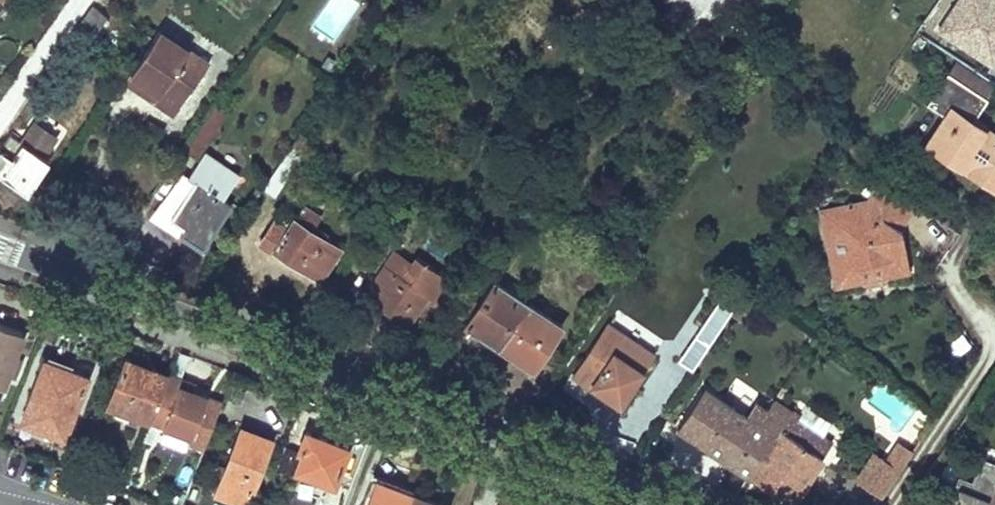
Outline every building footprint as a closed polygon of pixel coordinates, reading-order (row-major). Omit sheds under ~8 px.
[(725,0),(679,0),(717,17),(725,0)] [(994,68),(994,0),(950,0),(930,34),(994,71),(994,68)] [(105,16),(91,6),(73,32),(88,42),(105,16)] [(639,27),(629,20),(621,32),(632,39),(639,27)] [(26,83),(54,42),(36,29),(9,70),(26,83)] [(208,65),(159,30),(125,80),(142,91),(147,83),(180,106),(208,65)] [(985,99),(945,73),(924,105),(942,116),(922,145),(957,167),(959,163),(969,169),(966,174),(993,191),(994,188),(994,149),(987,143),(978,137),(983,131),(970,122),(985,99)] [(180,106),(147,83),(142,91),(174,114),(180,106)] [(196,158),(238,93),(224,84),(180,149),(196,158)] [(0,151),(0,176),(21,190),(42,158),(37,155),(50,136),(32,124),(20,143),(9,136),(0,151)] [(987,143),(992,136),(983,131),(978,137),(987,143)] [(274,197),(302,153),(289,146),(260,189),(274,197)] [(201,249),(231,205),(222,199),(239,175),(206,152),(188,178),(182,174),(161,204),(172,211),(166,219),(182,230),(180,235),(201,249)] [(27,195),(48,162),(42,158),(21,190),(27,195)] [(966,174),(969,169),(959,163),(957,167),(955,169),(965,176),(966,174)] [(896,228),(910,205),(875,182),(867,197),(860,207),(845,209),(847,217),(828,220),(833,248),(827,249),(835,285),(859,280),(865,285),(880,283),(885,273),(908,269),(899,230),(896,228)] [(860,207),(867,197),(817,207),(827,249),(833,248),(828,220),(847,217),(845,209),(860,207)] [(172,211),(161,204),(153,216),(180,235),(182,230),(166,219),(172,211)] [(290,262),(319,282),(342,249),(313,229),(320,218),(303,205),(288,228),(274,218),(256,244),(287,265),(290,262)] [(399,275),(409,260),(394,249),(383,265),(399,275)] [(399,275),(383,265),(366,290),(381,301),(377,307),(408,327),(428,295),(432,298),(446,276),(413,254),(409,260),(399,275)] [(533,369),(559,326),(491,281),(476,303),(471,302),(466,310),(471,313),(464,324),(533,369)] [(733,304),(738,296),(726,286),(697,327),(676,360),(690,369),(727,314),(733,304)] [(746,312),(733,304),(727,314),(741,322),(746,312)] [(0,324),(0,381),(3,382),(6,371),(16,374),(22,356),(14,353),(21,332),(0,324)] [(617,406),(652,356),(606,324),(572,374),(605,396),(604,399),(617,406)] [(166,375),(124,358),(107,403),(148,419),(166,375)] [(61,432),(82,377),(44,362),(23,418),(61,432)] [(178,380),(166,375),(148,419),(190,436),(205,397),(190,391),(176,386),(178,380)] [(192,385),(178,380),(176,386),(190,391),(192,385)] [(744,416),(703,387),(676,428),(746,475),(773,436),(756,425),(767,408),(756,401),(744,416)] [(773,436),(791,411),(773,399),(767,408),(756,425),(773,436)] [(791,504),(833,439),(791,411),(773,436),(746,475),(791,504)] [(268,440),(240,429),(216,492),(244,503),(268,440)] [(333,484),(346,448),(304,432),(296,450),(302,452),(295,470),(333,484)] [(853,478),(878,495),(907,452),(882,435),(853,478)] [(933,504),(984,504),(994,476),(994,462),(979,456),(970,480),(957,474),(953,484),(943,480),(933,504)] [(375,480),(366,504),(404,504),(409,492),(375,480)] [(409,492),(404,504),(440,504),(409,492)]
